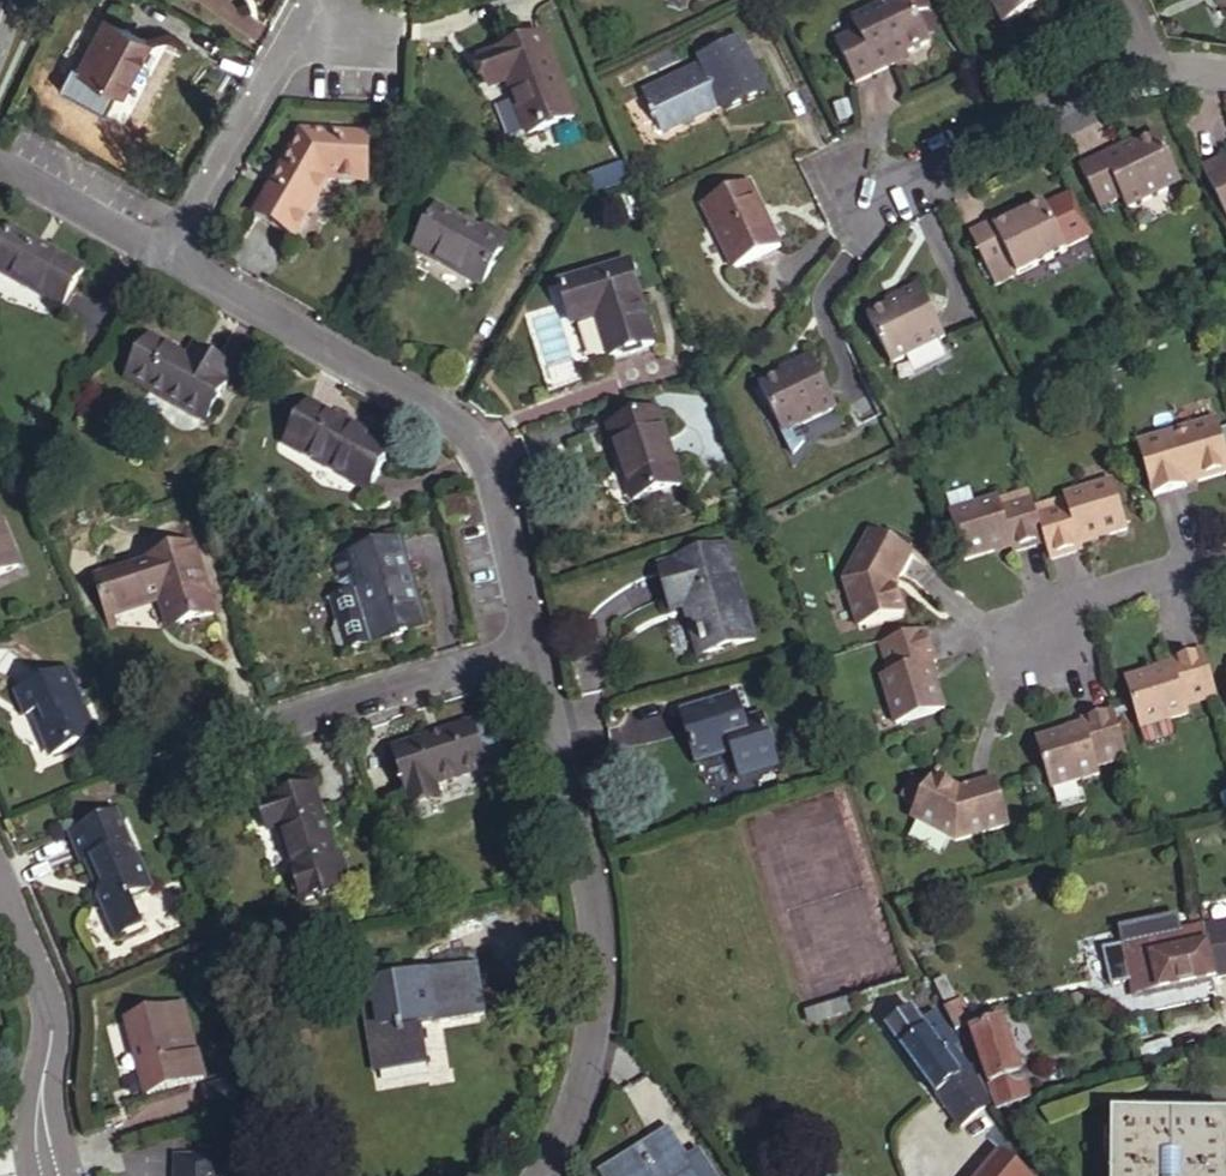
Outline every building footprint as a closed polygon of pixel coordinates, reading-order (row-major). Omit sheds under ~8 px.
[(895,66),(889,56),(901,50),(905,54),(907,52),(931,41),(928,37),(918,17),(909,0),(887,0),(886,0),(851,18),(859,33),(837,45),(857,85),(895,66)] [(918,17),(928,11),(929,11),(924,0),(909,0),(918,17)] [(1004,25),(1053,1),(1053,0),(991,0),(1004,25)] [(928,11),(918,17),(928,37),(939,31),(928,11)] [(140,42),(98,19),(70,71),(111,94),(140,42)] [(542,36),(478,54),(486,83),(503,79),(518,133),(566,119),(542,36)] [(665,134),(715,111),(711,103),(722,98),(725,106),(728,112),(766,94),(742,42),(703,61),(707,68),(647,96),(655,111),(650,113),(655,125),(660,124),(665,134)] [(910,58),(907,52),(905,54),(901,50),(889,56),(895,66),(910,58)] [(715,111),(725,106),(722,98),(711,103),(715,111)] [(849,107),(838,108),(840,123),(852,120),(849,107)] [(1117,144),(1080,164),(1101,204),(1121,194),(1130,209),(1181,182),(1156,132),(1135,143),(1133,144),(1134,147),(1121,154),(1117,144)] [(365,180),(366,133),(298,134),(253,217),(294,239),(325,180),(365,180)] [(1132,136),(1117,144),(1121,154),(1134,147),(1133,144),(1135,143),(1132,136)] [(1217,161),(1225,178),(1225,156),(1217,161)] [(1202,169),(1225,215),(1225,178),(1217,161),(1202,169)] [(752,183),(702,207),(712,226),(717,224),(722,236),(718,238),(734,273),(784,248),(752,183)] [(1008,211),(971,229),(997,282),(1067,248),(1045,202),(1026,211),(1012,218),(1008,211)] [(1023,203),(1008,211),(1012,218),(1026,211),(1023,203)] [(478,229),(437,205),(413,245),(478,284),(508,234),(483,220),(478,229)] [(0,245),(0,276),(57,309),(78,271),(8,230),(0,245)] [(592,315),(605,356),(651,341),(625,261),(554,283),(566,322),(592,315)] [(886,305),(866,314),(890,363),(944,336),(918,282),(899,291),(904,301),(892,306),(890,302),(886,305)] [(884,298),(886,305),(890,302),(892,306),(904,301),(899,291),(884,298)] [(147,342),(130,371),(149,383),(146,390),(202,421),(231,373),(206,360),(204,364),(187,355),(185,360),(162,347),(160,351),(147,342)] [(784,375),(759,386),(782,436),(796,428),(840,408),(813,354),(794,363),(798,372),(787,377),(786,373),(784,375)] [(781,369),(784,375),(786,373),(787,377),(798,372),(794,363),(781,369)] [(130,371),(126,379),(146,390),(149,383),(130,371)] [(302,408),(283,440),(300,450),(296,457),(359,493),(386,449),(361,434),(357,441),(346,434),(302,408)] [(653,409),(605,424),(629,498),(676,483),(653,409)] [(1132,449),(1149,501),(1182,491),(1181,486),(1192,483),(1194,487),(1225,477),(1225,469),(1211,424),(1132,449)] [(349,427),(346,434),(357,441),(361,434),(349,427)] [(803,442),(796,428),(782,436),(788,450),(803,442)] [(300,450),(283,440),(279,447),(296,457),(300,450)] [(1181,486),(1182,491),(1194,487),(1192,483),(1181,486)] [(1091,545),(1122,535),(1106,486),(1058,501),(1061,510),(1032,519),(1040,547),(1046,564),(1081,553),(1080,549),(1078,544),(1090,540),(1091,545)] [(992,502),(944,517),(960,566),(990,556),(989,552),(1000,548),(1002,553),(1003,559),(1040,547),(1032,519),(1026,500),(995,510),(992,502)] [(19,566),(0,520),(0,573),(19,566)] [(901,557),(862,536),(836,585),(851,634),(896,620),(889,595),(885,596),(882,586),(886,585),(901,557)] [(391,540),(340,553),(358,619),(346,621),(354,648),(416,631),(391,540)] [(1078,544),(1080,549),(1091,545),(1090,540),(1078,544)] [(721,544),(652,565),(664,608),(682,603),(697,655),(747,640),(721,544)] [(989,552),(990,556),(1002,553),(1000,548),(989,552)] [(193,552),(98,579),(108,614),(164,598),(173,628),(213,617),(193,552)] [(340,553),(323,557),(333,595),(318,599),(325,622),(319,630),(324,647),(334,652),(354,648),(346,621),(358,619),(340,553)] [(919,635),(873,649),(882,680),(873,683),(888,730),(936,716),(927,685),(924,686),(920,669),(922,668),(928,666),(919,635)] [(1213,700),(1198,655),(1166,665),(1167,671),(1168,673),(1152,678),(1151,675),(1121,685),(1136,733),(1167,724),(1164,715),(1213,700)] [(71,669),(15,692),(26,716),(35,712),(51,755),(95,739),(78,695),(80,694),(71,669)] [(735,692),(678,708),(693,762),(727,752),(734,778),(776,767),(761,712),(742,718),(735,692)] [(1123,761),(1109,715),(1076,725),(1078,731),(1079,734),(1063,739),(1062,736),(1031,746),(1046,794),(1077,785),(1075,776),(1123,761)] [(493,719),(473,725),(484,763),(504,757),(493,719)] [(392,748),(406,798),(436,789),(434,779),(484,764),(484,763),(473,725),(472,724),(392,748)] [(312,784),(256,801),(264,828),(276,824),(289,864),(290,867),(333,854),(312,784)] [(956,799),(929,785),(907,827),(952,849),(1005,832),(990,787),(966,795),(967,799),(957,803),(956,799)] [(118,816),(71,835),(91,885),(97,883),(100,894),(91,914),(110,920),(119,943),(135,936),(148,933),(135,901),(153,895),(141,862),(137,863),(118,816)] [(290,867),(289,864),(287,874),(290,887),(298,894),(299,898),(348,883),(339,852),(333,854),(290,867)] [(1197,930),(1173,936),(1169,921),(1137,928),(1141,944),(1124,948),(1132,984),(1135,998),(1209,980),(1197,930)] [(1209,980),(1225,977),(1225,923),(1197,930),(1209,980)] [(1124,948),(1101,953),(1109,989),(1132,984),(1124,948)] [(381,958),(354,962),(362,1005),(366,1004),(377,1070),(423,1063),(415,1024),(483,1014),(474,961),(457,965),(457,968),(384,979),(381,958)] [(850,996),(823,1004),(827,1015),(854,1006),(850,996)] [(823,1004),(806,1010),(810,1021),(827,1015),(823,1004)] [(191,1006),(139,1018),(142,1035),(135,1036),(144,1075),(205,1060),(191,1006)] [(960,1006),(944,1013),(955,1034),(968,1028),(960,1006)] [(919,1022),(910,1009),(884,1027),(933,1095),(936,1093),(967,1070),(951,1048),(955,1045),(932,1012),(919,1022)] [(139,1018),(131,1020),(135,1036),(142,1035),(139,1018)] [(1003,1023),(970,1032),(995,1107),(1026,1097),(1014,1059),(1012,1053),(1003,1023)] [(1020,1050),(1012,1053),(1014,1059),(1022,1057),(1020,1050)] [(211,1084),(205,1060),(144,1075),(150,1099),(211,1084)] [(1054,1062),(1040,1065),(1044,1081),(1059,1078),(1054,1062)] [(990,1102),(967,1070),(936,1093),(944,1104),(941,1106),(957,1127),(990,1102)] [(235,1079),(208,1087),(216,1116),(244,1108),(235,1079)] [(1160,1105),(1160,1116),(1179,1115),(1178,1104),(1160,1105)] [(1110,1117),(1111,1175),(1225,1175),(1225,1132),(1225,1114),(1179,1115),(1160,1116),(1110,1117)] [(666,1127),(651,1138),(671,1167),(686,1156),(666,1127)] [(605,1173),(607,1175),(700,1175),(686,1156),(671,1167),(651,1138),(610,1167),(611,1168),(605,1173)] [(976,1175),(1028,1175),(995,1150),(976,1175)] [(175,1155),(175,1175),(217,1175),(217,1155),(175,1155)]
